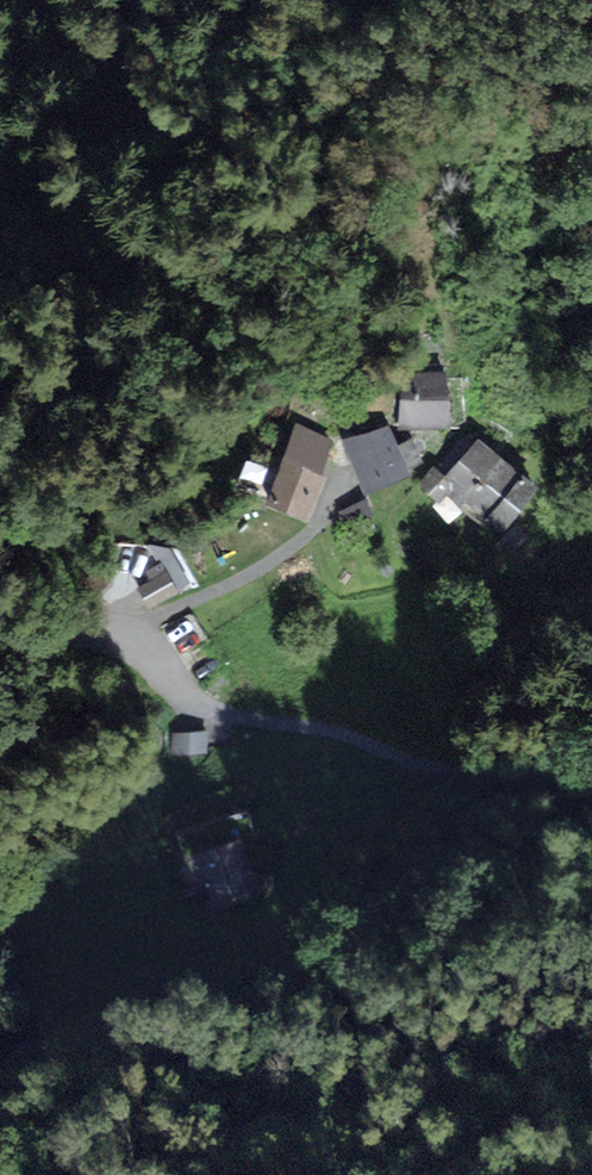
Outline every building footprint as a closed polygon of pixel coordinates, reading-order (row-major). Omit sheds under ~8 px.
[(445,372),(403,374),(405,422),(447,420),(445,372)] [(367,483),(404,469),(402,463),(417,458),(410,439),(395,445),(387,423),(349,438),(367,483)] [(329,438),(299,427),(287,460),(272,500),(307,513),(322,474),(316,472),(329,438)] [(535,483),(480,436),(458,462),(456,465),(446,477),(435,467),(422,483),(439,498),(452,481),(502,523),(509,515),(535,483)] [(174,589),(165,573),(142,588),(151,603),(174,589)] [(204,731),(175,734),(176,752),(206,750),(204,731)] [(255,880),(238,839),(200,854),(217,895),(255,880)]
